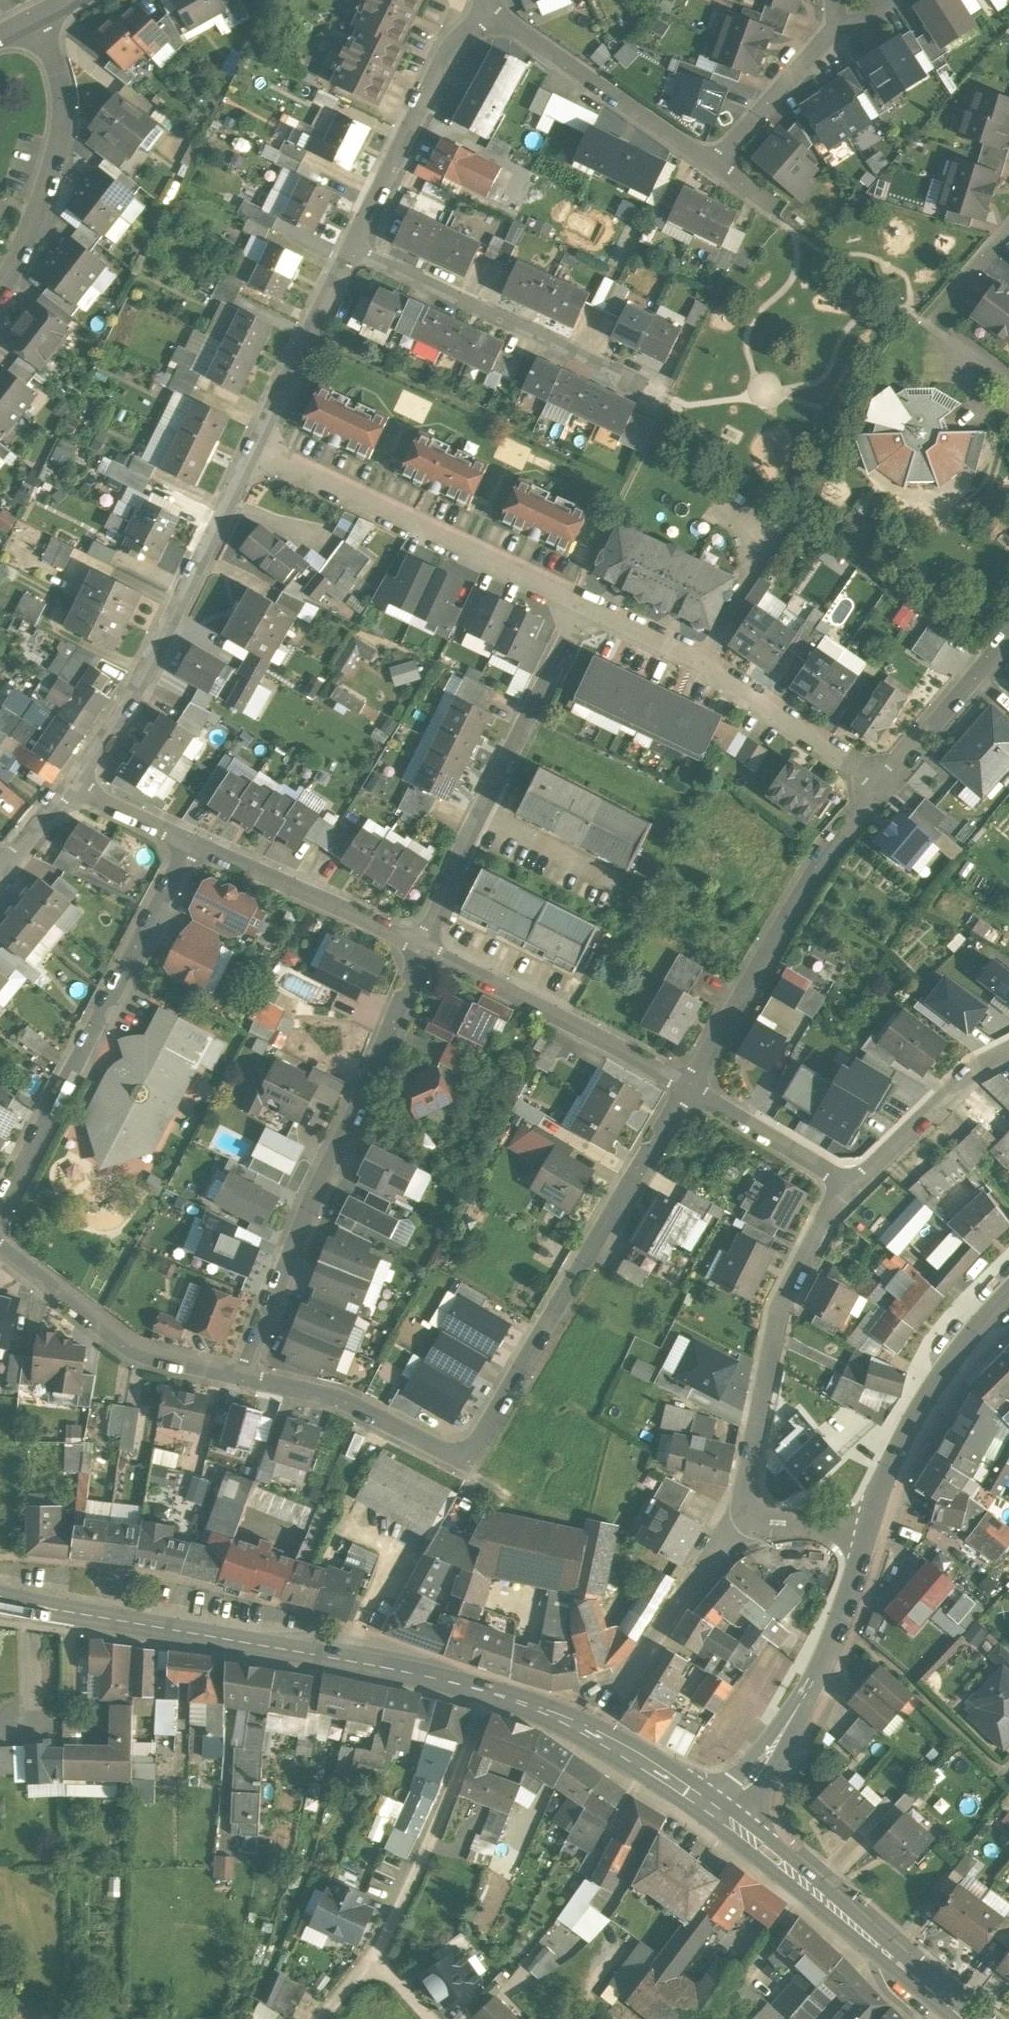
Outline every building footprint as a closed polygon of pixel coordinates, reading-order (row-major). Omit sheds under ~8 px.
[(189,26),(210,15),(211,17),(225,9),(219,0),(175,0),(189,26)] [(369,2),(358,25),(364,28),(400,46),(422,0),(365,0),(369,2)] [(535,0),(522,0),(527,12),(538,8),(536,3),(535,0)] [(767,3),(791,12),(795,13),(799,0),(760,0),(767,3)] [(917,7),(931,30),(940,43),(941,42),(972,22),(958,0),(928,0),(917,7)] [(791,12),(767,3),(763,14),(787,23),(791,12)] [(156,25),(138,5),(120,21),(120,22),(145,50),(150,56),(167,41),(169,39),(156,25)] [(192,37),(226,20),(222,13),(189,31),(192,37)] [(185,44),(168,14),(156,25),(169,39),(167,41),(176,52),(185,44)] [(758,25),(729,14),(720,37),(764,53),(769,40),(768,40),(771,31),(772,30),(758,25)] [(787,23),(763,14),(758,25),(772,30),(771,31),(783,35),(787,23)] [(145,50),(120,22),(120,21),(116,17),(96,36),(114,56),(125,68),(128,66),(145,50)] [(400,46),(364,28),(352,52),(346,49),(343,56),(349,59),(337,84),(378,104),(405,48),(400,46)] [(931,30),(916,39),(923,51),(931,63),(947,52),(941,42),(940,43),(931,30)] [(911,31),(899,38),(911,58),(923,51),(916,39),(915,37),(911,31)] [(764,53),(720,37),(712,59),(742,70),(755,75),(759,65),(764,53)] [(899,38),(862,62),(876,84),(886,100),(887,99),(901,91),(896,84),(919,70),(915,63),(911,58),(899,38)] [(525,67),(494,50),(455,120),(487,137),(525,67)] [(125,68),(114,56),(106,68),(128,85),(138,76),(128,66),(125,68)] [(714,73),(680,61),(675,73),(683,75),(683,74),(710,84),(714,73)] [(742,70),(718,62),(714,73),(739,82),(742,70)] [(864,91),(849,67),(837,74),(842,81),(843,81),(855,99),(865,93),(864,92),(864,91)] [(710,84),(683,74),(683,75),(671,108),(681,112),(684,118),(691,121),(697,118),(713,124),(725,90),(710,84)] [(842,81),(823,93),(849,135),(855,131),(862,132),(868,129),(869,122),(860,107),(855,99),(843,81),(842,81)] [(886,100),(876,84),(864,91),(864,92),(865,93),(880,116),(893,107),(887,99),(886,100)] [(340,99),(321,90),(315,102),(334,112),(340,99)] [(977,90),(970,112),(970,113),(1008,125),(1008,100),(977,90)] [(823,93),(802,106),(819,132),(829,147),(836,149),(842,145),(843,138),(849,135),(823,93)] [(553,94),(543,115),(555,121),(565,100),(553,94)] [(153,123),(118,95),(94,126),(94,128),(107,138),(128,154),(153,123)] [(598,116),(565,100),(555,121),(588,137),(592,129),(598,116)] [(819,132),(805,110),(795,117),(797,121),(809,139),(819,132)] [(970,113),(970,112),(967,111),(959,135),(984,143),(1003,149),(1003,147),(1008,130),(1008,125),(970,113)] [(370,129),(341,114),(331,136),(360,150),(370,129)] [(284,117),(279,138),(291,140),(294,130),(324,137),(326,127),(284,117)] [(805,154),(813,145),(809,139),(797,121),(785,135),(803,151),(803,152),(805,154)] [(663,164),(592,129),(588,137),(576,161),(648,196),(663,164)] [(781,131),(757,158),(795,191),(814,169),(799,156),(803,152),(803,151),(785,135),(781,131)] [(360,150),(331,136),(321,156),(350,170),(360,150)] [(128,154),(107,138),(97,152),(117,168),(128,154)] [(511,148),(493,139),(488,149),(505,158),(511,148)] [(307,149),(288,140),(282,152),(301,162),(307,149)] [(502,167),(445,140),(430,170),(462,185),(465,180),(476,186),(474,190),(488,196),(502,167)] [(1003,149),(984,143),(980,155),(1005,163),(1008,149),(1003,147),(1003,149)] [(301,162),(282,152),(276,164),(296,173),(301,162)] [(1005,163),(980,155),(977,167),(997,174),(997,175),(1001,176),(1005,163)] [(977,167),(953,160),(946,183),(991,197),(994,185),(997,175),(997,174),(977,167)] [(115,181),(98,169),(84,188),(119,215),(134,196),(115,181)] [(122,172),(115,181),(134,196),(141,187),(122,172)] [(335,193),(303,177),(293,198),(325,213),(335,193)] [(683,188),(669,182),(659,203),(673,209),(683,188)] [(991,197),(946,183),(939,206),(948,209),(973,217),(983,220),(987,210),(986,209),(991,197)] [(119,215),(84,188),(69,207),(85,220),(104,234),(119,215)] [(711,202),(683,188),(673,209),(662,232),(690,245),(696,234),(711,202)] [(406,196),(398,213),(407,217),(410,211),(411,211),(416,200),(406,196)] [(325,213),(293,198),(283,219),(315,234),(325,213)] [(736,214),(711,202),(696,234),(719,245),(721,246),(736,214)] [(659,203),(648,225),(662,232),(673,209),(659,203)] [(438,218),(450,222),(455,208),(442,204),(438,218)] [(275,216),(255,206),(250,218),(269,227),(275,216)] [(973,217),(948,209),(945,220),(970,228),(973,217)] [(411,211),(410,211),(407,217),(395,243),(431,260),(446,227),(411,211)] [(269,227),(250,218),(243,232),(262,241),(269,227)] [(104,234),(85,220),(78,229),(97,244),(104,234)] [(482,244),(446,227),(431,260),(467,276),(482,244)] [(97,244),(78,229),(71,238),(90,253),(97,244)] [(504,241),(494,237),(485,255),(496,260),(504,241)] [(71,238),(70,238),(55,256),(90,284),(105,265),(90,253),(71,238)] [(301,256),(271,241),(261,263),(290,278),(301,256)] [(515,246),(504,241),(496,260),(507,265),(515,246)] [(721,246),(719,245),(710,263),(718,266),(726,249),(721,246)] [(737,254),(726,249),(718,266),(728,271),(732,264),(736,255),(737,254)] [(750,261),(736,255),(732,264),(745,270),(750,261)] [(90,284),(55,256),(40,275),(51,284),(76,303),(90,284)] [(290,278),(261,263),(250,285),(280,299),(290,278)] [(553,279),(517,263),(503,294),(538,311),(553,279)] [(219,284),(209,279),(205,289),(214,294),(219,284)] [(589,296),(553,279),(538,311),(574,328),(589,296)] [(971,316),(1008,344),(1008,343),(1008,290),(997,281),(971,316)] [(76,303),(51,284),(44,294),(68,313),(72,316),(80,306),(76,303)] [(238,293),(219,284),(214,294),(213,297),(231,306),(238,293)] [(398,299),(380,290),(374,301),(364,322),(388,334),(391,327),(405,298),(399,295),(398,299)] [(68,313),(44,294),(36,303),(61,322),(68,313)] [(374,301),(363,296),(353,317),(364,322),(374,301)] [(431,310),(405,298),(391,327),(417,339),(431,310)] [(711,308),(696,301),(685,323),(700,330),(711,308)] [(36,303),(35,302),(21,321),(56,349),(71,330),(61,322),(36,303)] [(655,320),(627,307),(612,338),(640,352),(655,320)] [(272,324),(241,309),(224,343),(255,359),(272,324)] [(454,321),(431,310),(417,339),(440,350),(454,321)] [(655,320),(640,352),(664,364),(680,332),(655,320)] [(56,349),(21,321),(6,340),(22,353),(41,368),(56,349)] [(479,332),(454,321),(440,350),(465,362),(479,332)] [(504,344),(479,332),(465,362),(490,373),(493,367),(501,349),(504,344)] [(224,343),(207,335),(190,370),(199,375),(207,379),(208,378),(224,343)] [(255,359),(224,343),(208,378),(239,393),(255,359)] [(513,354),(501,349),(493,367),(504,373),(513,354)] [(41,368),(22,353),(15,362),(34,377),(41,368)] [(524,359),(513,354),(504,373),(515,378),(524,359)] [(524,359),(515,378),(526,383),(534,364),(524,359)] [(526,383),(523,389),(548,401),(562,371),(537,359),(526,383)] [(34,377),(15,362),(8,372),(27,386),(34,377)] [(1,366),(0,367),(0,396),(21,413),(36,394),(27,386),(8,372),(1,366)] [(190,370),(180,366),(177,371),(175,377),(194,386),(199,375),(190,370)] [(177,371),(170,368),(168,373),(175,377),(177,371)] [(586,383),(562,371),(548,401),(572,412),(586,383)] [(175,377),(168,373),(165,379),(172,382),(175,377)] [(194,386),(175,377),(172,382),(170,388),(188,397),(194,386)] [(611,394),(586,383),(572,412),(597,424),(611,394)] [(391,418),(360,404),(359,407),(351,403),(352,400),(323,386),(303,428),(333,441),(332,444),(342,448),(343,446),(371,460),(391,418)] [(934,394),(909,395),(906,388),(896,395),(891,388),(880,397),(873,408),(869,422),(876,423),(873,433),(857,434),(871,473),(880,465),(881,465),(884,462),(889,466),(889,467),(891,468),(888,472),(905,485),(904,488),(905,488),(907,482),(936,481),(939,487),(940,487),(939,484),(956,471),(952,467),(954,465),(953,464),(959,460),(962,463),(973,471),(984,431),(944,432),(940,420),(952,411),(932,400),(934,394)] [(636,406),(611,394),(597,424),(622,436),(625,431),(634,412),(636,406)] [(0,396),(0,427),(6,432),(21,413),(0,396)] [(227,416),(196,402),(180,436),(210,450),(227,416)] [(644,417),(634,412),(625,431),(635,436),(644,417)] [(644,417),(635,436),(647,441),(656,423),(644,417)] [(459,454),(450,450),(452,447),(422,433),(403,474),(433,488),(431,490),(441,495),(442,493),(471,506),(490,465),(460,450),(459,454)] [(210,450),(180,436),(163,470),(193,485),(210,450)] [(4,461),(12,451),(0,442),(0,457),(4,461)] [(156,466),(136,456),(130,468),(150,478),(156,466)] [(150,478),(130,468),(123,482),(143,492),(150,478)] [(552,494),(521,479),(502,521),(531,535),(530,537),(540,542),(542,539),(570,553),(589,511),(560,497),(558,500),(550,497),(552,494)] [(863,497),(855,507),(863,513),(871,503),(863,497)] [(179,516),(148,501),(143,511),(135,507),(128,521),(167,540),(179,516)] [(167,540),(128,521),(122,533),(131,537),(127,546),(134,549),(141,553),(157,561),(167,540)] [(302,558),(260,524),(241,548),(283,581),(295,567),(302,558)] [(735,578),(620,525),(597,576),(615,584),(614,587),(618,593),(625,592),(626,589),(671,610),(670,612),(674,618),(681,618),(682,615),(711,629),(735,578)] [(75,548),(54,537),(43,559),(65,570),(75,548)] [(372,559),(346,539),(337,550),(363,570),(372,559)] [(117,552),(97,542),(91,555),(110,565),(117,552)] [(141,553),(134,549),(131,555),(139,559),(141,553)] [(363,570),(337,550),(321,572),(334,582),(333,582),(337,585),(339,583),(346,574),(350,572),(358,578),(363,570)] [(302,558),(295,567),(302,573),(309,564),(302,558)] [(436,570),(410,558),(399,581),(390,601),(391,602),(415,613),(436,570)] [(143,593),(96,570),(82,599),(129,622),(143,593)] [(436,570),(415,613),(439,625),(440,625),(450,605),(461,582),(436,570)] [(321,572),(306,591),(319,601),(333,582),(334,582),(321,572)] [(350,572),(346,574),(339,583),(349,590),(358,578),(350,572)] [(387,575),(372,602),(388,609),(391,602),(390,601),(399,581),(387,575)] [(760,578),(733,619),(742,625),(754,608),(756,609),(772,586),(760,578)] [(339,583),(337,585),(333,582),(327,591),(340,601),(349,590),(339,583)] [(276,602),(250,587),(236,611),(284,639),(298,615),(276,602)] [(307,601),(284,590),(276,602),(298,615),(307,601)] [(484,598),(471,592),(462,611),(458,621),(471,627),(484,598)] [(514,607),(486,594),(484,598),(471,627),(469,630),(497,643),(514,607)] [(28,596),(18,616),(39,627),(49,606),(28,596)] [(129,622),(82,599),(68,628),(115,651),(129,622)] [(462,611),(450,605),(440,625),(439,625),(436,632),(449,638),(458,621),(462,611)] [(542,621),(514,607),(497,643),(495,647),(522,660),(523,660),(533,639),(542,621)] [(742,625),(731,642),(752,657),(775,623),(756,609),(754,608),(742,625)] [(284,639),(236,611),(223,634),(252,651),(271,662),(284,639)] [(821,620),(811,613),(805,621),(815,628),(821,620)] [(805,621),(795,636),(795,637),(787,649),(797,655),(810,636),(816,629),(815,628),(805,621)] [(951,634),(932,621),(912,650),(931,663),(951,634)] [(795,636),(775,623),(752,657),(772,671),(787,649),(795,637),(795,636)] [(827,636),(816,629),(810,636),(821,644),(826,638),(827,636)] [(821,644),(810,636),(797,655),(808,663),(816,650),(816,651),(821,644)] [(845,652),(826,638),(821,644),(816,651),(836,665),(845,652)] [(533,639),(523,660),(522,660),(519,665),(534,672),(547,646),(533,639)] [(80,647),(70,642),(45,682),(53,687),(60,678),(77,652),(80,647)] [(233,669),(194,646),(178,674),(208,692),(218,674),(227,679),(233,669)] [(89,651),(80,647),(77,652),(85,657),(89,651)] [(816,651),(816,650),(808,663),(792,684),(813,699),(836,665),(816,651)] [(271,662),(252,651),(246,661),(265,672),(271,662)] [(417,658),(391,666),(396,685),(423,678),(417,658)] [(720,717),(596,659),(579,696),(703,754),(720,717)] [(265,672),(246,661),(239,673),(243,675),(257,684),(265,672)] [(836,665),(813,699),(833,713),(857,679),(836,665)] [(79,691),(73,700),(98,717),(111,698),(101,692),(110,678),(95,668),(79,691)] [(37,677),(29,671),(25,676),(34,682),(37,677)] [(243,675),(227,703),(241,711),(257,684),(243,675)] [(493,688),(466,675),(461,686),(488,699),(493,688)] [(60,678),(53,687),(73,700),(79,691),(60,678)] [(45,682),(34,700),(43,706),(48,697),(47,696),(53,687),(45,682)] [(885,683),(854,727),(877,743),(908,699),(885,683)] [(488,699),(461,686),(456,696),(460,699),(461,698),(484,710),(488,699)] [(73,700),(53,687),(47,696),(48,697),(66,710),(73,700)] [(367,704),(339,687),(333,697),(362,713),(367,704)] [(703,754),(579,696),(576,701),(700,759),(703,754)] [(484,710),(461,698),(460,699),(449,720),(481,736),(489,719),(494,721),(496,716),(484,710)] [(98,717),(73,700),(66,710),(61,718),(85,734),(98,717)] [(212,712),(190,700),(182,712),(203,726),(212,712)] [(993,708),(975,729),(1008,759),(1008,722),(993,708)] [(0,711),(0,724),(11,732),(17,723),(0,711)] [(203,726),(182,712),(176,722),(194,734),(193,735),(196,737),(203,726)] [(176,722),(165,714),(154,731),(150,729),(147,733),(150,736),(180,755),(193,735),(194,734),(176,722)] [(54,727),(39,716),(33,725),(48,736),(54,727)] [(85,734),(61,718),(54,727),(48,736),(73,752),(85,734)] [(481,736),(449,720),(438,742),(470,758),(479,740),(483,742),(485,739),(481,736)] [(25,721),(17,733),(24,738),(27,733),(33,725),(25,721)] [(48,736),(33,725),(27,733),(42,744),(48,736)] [(945,762),(984,797),(1008,768),(1008,759),(975,729),(945,762)] [(750,737),(738,730),(726,750),(738,757),(750,737)] [(73,752),(48,736),(42,744),(36,753),(61,770),(73,752)] [(180,755),(150,736),(140,750),(137,748),(134,753),(137,755),(167,775),(180,755)] [(470,758),(438,742),(428,763),(459,779),(468,761),(472,764),(474,760),(470,758)] [(36,753),(20,743),(12,755),(28,766),(36,753)] [(760,743),(748,763),(758,770),(770,750),(760,743)] [(61,770),(36,753),(28,766),(34,770),(31,775),(42,782),(45,778),(52,782),(61,770)] [(167,775),(137,755),(127,771),(123,768),(120,773),(140,786),(154,795),(154,794),(167,775)] [(833,790),(791,761),(768,793),(811,823),(833,790)] [(416,785),(416,786),(439,798),(447,802),(457,783),(461,786),(463,781),(459,779),(428,763),(416,785)] [(653,824),(541,768),(517,814),(630,871),(653,824)] [(213,773),(199,794),(211,802),(225,781),(213,773)] [(211,802),(210,803),(223,811),(221,815),(229,821),(234,813),(251,787),(230,773),(225,781),(211,802)] [(439,798),(416,786),(416,785),(412,783),(405,797),(432,811),(439,798)] [(251,787),(234,813),(246,821),(243,825),(251,831),(256,823),(273,797),(254,784),(251,787)] [(154,795),(140,786),(133,796),(155,806),(160,798),(154,794),(154,795)] [(273,797),(256,823),(268,831),(266,835),(273,839),(278,833),(295,806),(276,793),(273,797)] [(432,811),(405,797),(398,810),(425,824),(432,811)] [(946,815),(926,799),(916,810),(936,827),(946,815)] [(295,806),(278,833),(291,841),(289,844),(297,850),(306,836),(319,817),(320,816),(298,802),(295,806)] [(936,827),(915,810),(907,819),(931,839),(930,841),(934,843),(942,833),(936,827)] [(901,814),(878,841),(908,867),(930,841),(931,839),(907,819),(901,814)] [(319,817),(306,836),(315,842),(328,822),(319,817)] [(111,841),(81,822),(65,848),(84,861),(94,866),(95,867),(102,857),(111,841)] [(328,822),(315,842),(324,848),(337,829),(328,822)] [(346,834),(337,829),(324,848),(333,854),(346,834)] [(355,840),(343,860),(359,871),(357,875),(361,878),(365,870),(383,844),(362,830),(355,840)] [(346,834),(333,854),(342,860),(343,860),(355,840),(346,834)] [(120,847),(111,841),(102,857),(111,863),(120,847)] [(383,844),(365,870),(382,881),(379,885),(383,888),(388,880),(405,854),(385,841),(383,844)] [(84,861),(65,848),(54,865),(75,875),(84,861)] [(428,864),(408,850),(405,854),(388,880),(404,891),(401,895),(406,898),(428,864)] [(111,863),(102,857),(95,867),(94,866),(93,868),(129,891),(136,879),(111,863)] [(549,903),(484,871),(463,912),(490,925),(488,929),(500,935),(502,931),(528,944),(549,903)] [(77,891),(60,877),(51,889),(68,902),(77,891)] [(222,887),(209,880),(203,894),(199,895),(197,898),(198,902),(195,908),(200,911),(201,910),(233,926),(232,927),(240,931),(252,907),(236,899),(238,895),(236,888),(229,885),(222,887)] [(51,889),(42,881),(30,895),(27,893),(24,896),(27,899),(54,920),(67,903),(68,904),(68,903),(69,903),(68,902),(51,889)] [(54,920),(27,899),(15,914),(12,911),(8,915),(12,918),(39,939),(54,921),(54,920)] [(54,920),(54,921),(66,931),(81,913),(68,903),(68,904),(67,903),(54,920)] [(599,927),(549,903),(528,944),(547,953),(545,959),(557,965),(559,959),(579,969),(599,927)] [(233,926),(201,910),(200,911),(195,921),(216,931),(227,937),(232,927),(233,926)] [(257,936),(263,914),(252,911),(246,933),(257,936)] [(12,918),(0,933),(0,939),(6,944),(23,958),(24,958),(25,958),(25,957),(24,957),(39,939),(12,918)] [(216,931),(195,921),(187,938),(208,948),(216,931)] [(187,938),(181,935),(176,945),(181,948),(179,954),(171,950),(167,956),(170,958),(165,967),(176,972),(174,977),(195,987),(197,983),(202,985),(218,954),(208,948),(187,938)] [(383,962),(336,938),(321,967),(345,979),(368,991),(383,962)] [(6,944),(0,951),(0,955),(16,968),(23,958),(6,944)] [(0,955),(0,970),(9,977),(9,978),(16,968),(0,955)] [(703,968),(680,955),(663,983),(667,985),(668,983),(688,995),(703,968)] [(25,957),(25,958),(24,958),(23,958),(16,968),(35,983),(44,973),(25,957)] [(827,961),(811,988),(826,998),(842,971),(827,961)] [(995,962),(981,979),(1008,1000),(1008,973),(1002,967),(995,962)] [(345,979),(321,967),(314,981),(338,993),(345,979)] [(809,982),(788,969),(782,979),(804,993),(808,987),(807,986),(809,982)] [(9,978),(9,977),(0,970),(0,989),(9,978)] [(0,994),(0,1016),(21,983),(11,977),(0,994)] [(946,978),(928,1002),(968,1033),(986,1009),(946,978)] [(804,993),(782,979),(772,996),(795,1009),(804,993)] [(688,995),(668,983),(667,985),(644,1025),(677,1044),(701,1003),(688,995)] [(811,988),(808,987),(804,993),(795,1009),(802,1013),(813,1019),(826,998),(811,988)] [(513,1011),(483,996),(478,1007),(497,1017),(496,1018),(507,1023),(513,1011)] [(795,1009),(772,996),(760,1016),(770,1022),(766,1028),(786,1039),(802,1013),(795,1009)] [(257,1019),(251,1033),(285,1045),(295,1019),(284,1015),(287,1008),(259,997),(251,1017),(257,1019)] [(473,1008),(449,997),(436,1022),(436,1023),(455,1033),(462,1036),(463,1034),(483,1044),(496,1018),(497,1017),(478,1007),(475,1005),(473,1008)] [(212,1036),(161,1010),(146,1038),(139,1037),(130,1038),(121,1041),(128,1063),(122,1066),(119,1068),(116,1071),(114,1073),(112,1076),(105,1089),(102,1087),(87,1115),(103,1124),(95,1140),(128,1157),(137,1141),(152,1149),(167,1121),(164,1119),(175,1098),(179,1099),(198,1063),(212,1071),(227,1044),(212,1036)] [(760,1016),(738,1053),(767,1071),(786,1039),(766,1028),(770,1022),(760,1016)] [(455,1033),(436,1023),(436,1022),(432,1019),(426,1031),(450,1043),(455,1033)] [(902,1033),(893,1026),(882,1041),(881,1042),(899,1056),(904,1059),(905,1057),(925,1073),(945,1046),(911,1021),(902,1033)] [(48,1042),(28,1026),(18,1039),(38,1054),(48,1042)] [(882,1041),(873,1035),(862,1050),(867,1053),(891,1067),(899,1056),(881,1042),(882,1041)] [(552,1039),(537,1064),(551,1073),(567,1048),(552,1039)] [(451,1044),(441,1064),(462,1075),(472,1055),(451,1044)] [(867,1053),(861,1064),(891,1082),(898,1071),(891,1067),(867,1053)] [(895,1085),(891,1082),(861,1064),(857,1062),(851,1073),(845,1070),(836,1085),(802,1065),(783,1098),(816,1116),(812,1123),(846,1143),(854,1128),(860,1132),(873,1110),(879,1113),(895,1085)] [(307,1080),(278,1066),(272,1078),(268,1080),(265,1085),(268,1091),(263,1102),(298,1119),(311,1094),(315,1085),(307,1080)] [(345,1082),(314,1066),(307,1080),(315,1085),(311,1094),(334,1106),(345,1082)] [(438,1071),(404,1086),(417,1115),(451,1101),(438,1071)] [(641,1094),(605,1073),(588,1101),(625,1122),(641,1094)] [(973,1092),(979,1098),(987,1090),(981,1084),(973,1092)] [(0,1085),(0,1103),(8,1108),(15,1096),(0,1085)] [(546,1115),(519,1099),(513,1112),(536,1126),(538,1127),(546,1115)] [(625,1122),(588,1101),(570,1130),(606,1152),(625,1122)] [(6,1139),(19,1114),(8,1108),(0,1103),(0,1135),(6,1139)] [(538,1127),(536,1126),(529,1137),(555,1153),(556,1152),(567,1158),(573,1147),(538,1127)] [(993,1147),(1008,1162),(1008,1129),(993,1147)] [(278,1134),(268,1130),(262,1143),(261,1143),(255,1154),(286,1170),(290,1171),(296,1160),(295,1160),(302,1147),(293,1142),(278,1134)] [(417,1166),(374,1145),(360,1173),(364,1175),(396,1191),(402,1194),(417,1166)] [(567,1158),(556,1152),(555,1153),(535,1188),(550,1197),(568,1207),(574,1196),(580,1195),(584,1188),(582,1182),(589,1171),(567,1158)] [(286,1170),(256,1154),(255,1154),(249,1168),(258,1173),(279,1183),(286,1170)] [(249,1168),(230,1159),(223,1172),(231,1176),(231,1175),(247,1183),(253,1184),(258,1173),(249,1168)] [(253,1184),(247,1183),(231,1175),(231,1176),(218,1202),(253,1219),(264,1225),(277,1198),(258,1188),(258,1186),(253,1184)] [(396,1191),(364,1175),(358,1186),(369,1191),(391,1202),(396,1191)] [(166,1183),(152,1176),(144,1190),(159,1197),(166,1183)] [(756,1212),(755,1213),(781,1226),(785,1228),(804,1193),(774,1177),(768,1189),(756,1212)] [(965,1178),(951,1189),(958,1201),(972,1190),(965,1178)] [(755,1183),(751,1191),(746,1192),(748,1197),(743,1205),(749,1209),(750,1209),(756,1212),(768,1189),(755,1183)] [(1008,1222),(979,1185),(972,1190),(958,1201),(977,1226),(989,1241),(1008,1222)] [(713,1203),(689,1189),(680,1206),(693,1214),(703,1220),(713,1203)] [(391,1202),(369,1191),(364,1202),(386,1212),(391,1202)] [(364,1202),(349,1195),(340,1213),(356,1221),(391,1238),(400,1220),(386,1212),(364,1202)] [(634,1242),(635,1242),(666,1260),(693,1214),(680,1206),(660,1195),(634,1242)] [(568,1207),(550,1197),(544,1209),(560,1218),(560,1219),(562,1220),(568,1208),(568,1207)] [(917,1198),(879,1240),(895,1254),(928,1216),(931,1219),(935,1214),(917,1198)] [(560,1218),(544,1209),(540,1215),(558,1226),(562,1220),(560,1219),(560,1218)] [(781,1226),(755,1213),(756,1212),(750,1209),(749,1209),(743,1220),(775,1237),(781,1226)] [(233,1241),(240,1226),(209,1211),(200,1228),(209,1231),(233,1241)] [(356,1221),(340,1213),(335,1223),(340,1225),(352,1231),(356,1221)] [(264,1225),(253,1219),(248,1229),(270,1240),(275,1230),(264,1225)] [(775,1237),(748,1224),(742,1235),(770,1250),(776,1238),(775,1237)] [(352,1231),(340,1225),(334,1240),(354,1248),(359,1235),(352,1231)] [(977,1226),(964,1241),(978,1253),(989,1241),(977,1226)] [(952,1230),(937,1248),(949,1258),(964,1241),(952,1230)] [(209,1231),(199,1255),(247,1275),(257,1250),(233,1241),(209,1231)] [(373,1241),(359,1235),(354,1248),(368,1253),(373,1241)] [(742,1235),(719,1281),(751,1297),(774,1252),(770,1250),(742,1235)] [(334,1240),(331,1239),(322,1261),(370,1280),(379,1258),(368,1253),(354,1248),(334,1240)] [(978,1253),(964,1241),(949,1258),(939,1270),(953,1282),(978,1253)] [(657,1277),(666,1260),(635,1242),(626,1259),(648,1272),(657,1277)] [(905,1264),(892,1258),(889,1261),(886,1259),(883,1263),(893,1270),(891,1273),(896,1277),(905,1264)] [(648,1272),(626,1259),(618,1273),(640,1286),(648,1272)] [(370,1280),(322,1261),(313,1283),(350,1298),(361,1302),(370,1280)] [(922,1276),(905,1264),(896,1277),(887,1288),(924,1320),(943,1296),(928,1282),(922,1276)] [(953,1282),(939,1270),(928,1282),(943,1296),(953,1282)] [(855,1294),(822,1275),(805,1307),(816,1313),(838,1324),(839,1324),(855,1294)] [(871,1277),(857,1295),(874,1304),(883,1293),(880,1284),(871,1277)] [(460,1298),(481,1309),(488,1297),(463,1283),(456,1296),(460,1298)] [(336,1293),(316,1285),(312,1296),(332,1304),(336,1293)] [(239,1301),(207,1289),(192,1329),(223,1341),(239,1301)] [(350,1298),(336,1293),(332,1304),(345,1309),(350,1298)] [(0,1294),(0,1344),(7,1345),(18,1299),(0,1294)] [(332,1304),(312,1296),(307,1307),(341,1320),(345,1309),(332,1304)] [(491,1358),(509,1325),(481,1309),(460,1298),(442,1330),(491,1358)] [(307,1307),(304,1306),(295,1328),(344,1347),(352,1324),(341,1320),(307,1307)] [(915,1331),(890,1311),(872,1334),(897,1353),(915,1331)] [(838,1324),(816,1313),(810,1323),(832,1335),(838,1324)] [(185,1325),(162,1316),(157,1330),(179,1339),(185,1325)] [(344,1347),(295,1328),(286,1350),(290,1351),(323,1365),(335,1369),(344,1347)] [(473,1390),(491,1358),(442,1330),(423,1362),(473,1390)] [(58,1333),(39,1331),(36,1358),(33,1380),(34,1380),(52,1383),(57,1338),(58,1333)] [(72,1340),(57,1338),(52,1383),(51,1390),(80,1394),(81,1394),(83,1374),(87,1347),(72,1345),(72,1340)] [(719,1397),(737,1363),(694,1341),(676,1376),(694,1385),(719,1397)] [(1007,1350),(992,1365),(1008,1380),(1008,1378),(1008,1352),(1007,1350)] [(323,1365),(290,1351),(285,1362),(319,1376),(323,1365)] [(848,1364),(834,1396),(850,1406),(852,1402),(862,1380),(872,1357),(859,1351),(852,1366),(848,1364)] [(24,1355),(11,1353),(7,1389),(20,1391),(21,1384),(24,1355)] [(36,1358),(24,1355),(21,1384),(33,1386),(34,1380),(33,1380),(36,1358)] [(906,1372),(872,1357),(862,1380),(865,1382),(864,1387),(901,1396),(906,1372)] [(648,1380),(653,1367),(637,1360),(632,1373),(648,1380)] [(455,1422),(473,1390),(423,1362),(405,1394),(425,1405),(455,1422)] [(992,1365),(972,1386),(975,1390),(994,1409),(1008,1393),(1008,1381),(1008,1380),(992,1365)] [(687,1399),(694,1385),(662,1369),(655,1383),(687,1399)] [(96,1376),(83,1374),(81,1394),(80,1394),(78,1405),(91,1407),(96,1376)] [(208,1397),(167,1389),(160,1422),(201,1430),(208,1397)] [(417,1418),(425,1405),(405,1394),(398,1390),(391,1403),(417,1418)] [(975,1390),(949,1434),(980,1453),(980,1452),(996,1426),(989,1422),(996,1411),(994,1409),(975,1390)] [(859,1407),(852,1402),(850,1406),(858,1411),(859,1407)] [(222,1444),(252,1452),(264,1412),(233,1403),(229,1416),(217,1412),(214,1423),(227,1427),(222,1444)] [(112,1405),(107,1438),(122,1439),(127,1407),(112,1405)] [(685,1410),(668,1406),(663,1430),(678,1433),(678,1431),(680,1432),(685,1410)] [(140,1409),(127,1407),(121,1451),(134,1453),(140,1409)] [(872,1415),(870,1419),(881,1426),(888,1414),(877,1407),(872,1415)] [(697,1413),(685,1410),(680,1432),(692,1434),(696,1418),(697,1413)] [(795,1427),(779,1442),(780,1444),(774,1450),(787,1463),(818,1434),(800,1411),(789,1419),(795,1427)] [(711,1421),(696,1418),(692,1434),(694,1438),(707,1440),(711,1421)] [(321,1431),(290,1421),(281,1450),(278,1460),(279,1461),(308,1470),(321,1431)] [(67,1424),(66,1437),(80,1438),(80,1424),(67,1424)] [(839,1458),(818,1434),(787,1463),(808,1486),(839,1458)] [(980,1453),(949,1434),(936,1455),(967,1475),(980,1453)] [(694,1439),(676,1436),(675,1442),(693,1445),(694,1439)] [(735,1451),(706,1444),(707,1440),(694,1438),(694,1439),(693,1445),(689,1471),(688,1472),(700,1474),(699,1480),(729,1487),(735,1451)] [(78,1526),(86,1526),(87,1517),(91,1472),(83,1471),(86,1442),(69,1442),(68,1469),(81,1471),(78,1526)] [(693,1445),(675,1442),(670,1468),(689,1471),(693,1445)] [(997,1463),(1008,1470),(1008,1443),(1003,1453),(997,1463)] [(281,1450),(267,1446),(259,1470),(274,1475),(279,1461),(278,1460),(281,1450)] [(1003,1453),(993,1447),(987,1457),(997,1463),(1003,1453)] [(177,1467),(180,1452),(159,1448),(156,1463),(177,1467)] [(395,1453),(384,1448),(382,1453),(392,1458),(395,1453)] [(987,1457),(980,1452),(980,1453),(967,1475),(971,1478),(974,1472),(982,1470),(990,1475),(997,1463),(987,1457)] [(342,1453),(328,1487),(343,1493),(357,1460),(342,1453)] [(382,1453),(358,1498),(433,1537),(456,1492),(392,1458),(382,1453)] [(967,1475),(936,1455),(916,1485),(938,1497),(939,1496),(951,1499),(955,1490),(960,1492),(963,1488),(960,1485),(967,1475)] [(997,1463),(990,1475),(983,1486),(997,1494),(1008,1475),(1008,1470),(997,1463)] [(167,1470),(150,1466),(147,1482),(164,1486),(167,1470)] [(236,1474),(214,1535),(234,1540),(235,1537),(247,1504),(255,1482),(254,1482),(236,1474)] [(692,1487),(667,1476),(655,1496),(661,1500),(662,1499),(679,1509),(692,1487)] [(187,1499),(204,1505),(212,1482),(194,1477),(187,1499)] [(317,1508),(255,1484),(247,1504),(298,1525),(309,1530),(317,1508)] [(955,1490),(951,1499),(939,1496),(938,1497),(933,1519),(943,1522),(952,1524),(962,1526),(970,1495),(968,1494),(960,1492),(955,1490)] [(28,1492),(28,1503),(47,1503),(47,1492),(28,1492)] [(984,1508),(970,1495),(962,1526),(971,1532),(984,1508)] [(679,1509),(662,1499),(661,1500),(638,1539),(680,1563),(703,1523),(679,1509)] [(61,1504),(30,1505),(29,1552),(72,1557),(75,1536),(59,1535),(61,1504)] [(488,1510),(473,1539),(483,1545),(474,1566),(493,1571),(542,1582),(545,1567),(551,1537),(553,1527),(488,1510)] [(318,1511),(308,1533),(318,1537),(315,1542),(321,1544),(333,1517),(318,1511)] [(991,1514),(970,1539),(995,1559),(1008,1541),(1008,1529),(991,1514)] [(75,1536),(72,1557),(106,1559),(111,1519),(87,1517),(86,1526),(78,1526),(75,1536)] [(591,1518),(573,1599),(595,1599),(598,1599),(615,1523),(591,1518)] [(117,1519),(111,1519),(106,1559),(136,1563),(143,1527),(116,1523),(117,1519)] [(943,1522),(933,1519),(931,1525),(942,1528),(943,1522)] [(172,1525),(144,1520),(143,1527),(136,1563),(162,1567),(183,1573),(192,1545),(171,1540),(172,1525)] [(440,1526),(425,1552),(428,1554),(445,1560),(475,1571),(476,1567),(474,1566),(483,1545),(473,1539),(440,1526)] [(297,1559),(296,1561),(304,1564),(311,1558),(314,1559),(321,1544),(315,1542),(318,1537),(308,1533),(297,1559)] [(234,1540),(214,1535),(209,1550),(228,1555),(234,1540)] [(259,1545),(235,1537),(234,1540),(228,1555),(219,1580),(251,1592),(254,1586),(282,1596),(296,1561),(297,1559),(284,1554),(285,1550),(273,1545),(274,1542),(262,1538),(259,1545)] [(582,1544),(551,1537),(545,1567),(560,1570),(576,1573),(582,1544)] [(209,1550),(192,1545),(183,1573),(219,1582),(219,1580),(228,1555),(209,1550)] [(428,1554),(411,1585),(412,1586),(427,1595),(431,1588),(434,1583),(445,1560),(428,1554)] [(282,1596),(282,1598),(314,1606),(327,1571),(304,1564),(296,1561),(282,1596)] [(770,1590),(737,1562),(726,1575),(759,1602),(770,1590)] [(916,1579),(897,1601),(920,1621),(934,1606),(929,1602),(942,1588),(949,1579),(931,1562),(920,1574),(916,1579)] [(327,1571),(314,1606),(351,1619),(357,1605),(353,1604),(365,1571),(344,1564),(341,1571),(328,1566),(327,1570),(327,1571)] [(466,1596),(465,1601),(482,1606),(493,1571),(476,1567),(475,1571),(470,1586),(466,1596)] [(659,1569),(623,1629),(635,1640),(658,1605),(675,1578),(659,1569)] [(560,1570),(550,1611),(545,1656),(549,1658),(575,1653),(567,1620),(576,1573),(560,1570)] [(916,1570),(911,1575),(916,1579),(920,1574),(916,1570)] [(778,1597),(792,1609),(815,1587),(802,1573),(790,1576),(775,1594),(778,1597)] [(725,1577),(705,1601),(721,1613),(732,1621),(750,1598),(725,1577)] [(976,1603),(949,1579),(942,1588),(958,1602),(947,1614),(952,1617),(958,1623),(976,1603)] [(470,1586),(464,1584),(461,1594),(466,1596),(470,1586)] [(427,1595),(412,1586),(403,1599),(404,1600),(430,1615),(438,1601),(435,1599),(427,1595)] [(435,1590),(431,1588),(427,1595),(435,1599),(439,1592),(435,1590)] [(759,1602),(757,1604),(766,1611),(778,1597),(775,1594),(770,1590),(759,1602)] [(778,1597),(766,1611),(780,1622),(792,1609),(778,1597)] [(595,1599),(573,1599),(571,1606),(570,1618),(572,1627),(574,1627),(580,1652),(607,1646),(604,1634),(595,1599)] [(385,1628),(383,1631),(446,1653),(454,1631),(440,1627),(426,1623),(430,1615),(404,1600),(385,1628)] [(482,1606),(465,1601),(462,1609),(481,1616),(484,1607),(482,1606)] [(694,1614),(689,1611),(673,1637),(698,1652),(714,1625),(721,1613),(705,1601),(694,1614)] [(920,1621),(897,1601),(888,1610),(912,1631),(920,1621)] [(780,1622),(766,1611),(756,1623),(772,1634),(780,1622)] [(885,1615),(874,1611),(866,1632),(877,1636),(885,1615)] [(391,1619),(377,1612),(373,1622),(385,1628),(391,1619)] [(452,1614),(447,1612),(440,1627),(454,1631),(458,1619),(459,1617),(452,1614)] [(515,1617),(500,1612),(498,1621),(518,1624),(515,1617)] [(947,1614),(943,1618),(947,1622),(952,1617),(947,1614)] [(454,1631),(446,1653),(472,1662),(484,1627),(458,1619),(454,1631)] [(980,1645),(988,1629),(974,1621),(965,1637),(980,1645)] [(791,1631),(780,1622),(772,1634),(782,1642),(791,1631)] [(742,1641),(716,1623),(714,1625),(698,1652),(710,1659),(717,1649),(735,1661),(739,1655),(745,1660),(753,1649),(742,1641)] [(756,1623),(742,1641),(753,1649),(758,1653),(769,1639),(772,1634),(756,1623)] [(484,1627),(472,1662),(511,1675),(515,1646),(516,1638),(484,1627)] [(580,1652),(575,1653),(579,1676),(616,1663),(635,1640),(623,1629),(610,1638),(604,1634),(607,1646),(580,1652)] [(134,1646),(105,1641),(92,1641),(92,1670),(103,1671),(102,1697),(113,1697),(134,1698),(134,1684),(131,1684),(134,1646)] [(1000,1642),(989,1653),(1003,1667),(1004,1667),(1008,1672),(1008,1651),(1000,1642)] [(154,1649),(136,1646),(135,1695),(151,1695),(154,1649)] [(533,1654),(515,1646),(511,1675),(552,1689),(581,1685),(579,1676),(575,1653),(549,1658),(545,1656),(533,1650),(533,1654)] [(681,1655),(667,1647),(641,1690),(659,1700),(667,1704),(668,1701),(674,1690),(683,1675),(673,1669),(681,1655)] [(195,1654),(160,1650),(159,1677),(176,1678),(194,1679),(195,1654)] [(225,1658),(195,1654),(194,1679),(193,1700),(209,1701),(224,1703),(225,1658)] [(277,1670),(226,1662),(226,1699),(251,1703),(271,1707),(277,1670)] [(914,1693),(881,1665),(865,1683),(898,1712),(914,1693)] [(1004,1667),(1003,1667),(976,1696),(981,1701),(981,1709),(973,1718),(1003,1747),(1008,1741),(1008,1672),(1004,1667)] [(314,1676),(277,1670),(271,1707),(271,1710),(308,1716),(314,1676)] [(713,1672),(693,1698),(707,1707),(715,1712),(733,1686),(713,1672)] [(358,1682),(327,1676),(324,1678),(320,1710),(350,1717),(351,1717),(358,1682)] [(176,1678),(159,1677),(155,1733),(172,1733),(176,1678)] [(391,1690),(358,1682),(351,1717),(363,1720),(375,1723),(378,1709),(387,1711),(391,1690)] [(898,1712),(865,1683),(848,1702),(880,1730),(882,1731),(898,1712)] [(431,1697),(391,1690),(387,1711),(386,1716),(394,1718),(389,1738),(385,1755),(385,1757),(392,1759),(394,1752),(397,1753),(398,1749),(406,1750),(408,1742),(412,1743),(413,1738),(414,1736),(410,1735),(414,1717),(425,1720),(431,1697)] [(659,1700),(641,1690),(623,1718),(640,1730),(655,1705),(659,1700)] [(685,1696),(674,1690),(668,1701),(679,1707),(682,1702),(685,1696)] [(134,1698),(113,1697),(111,1750),(133,1750),(134,1728),(134,1698)] [(440,1700),(431,1697),(425,1720),(414,1717),(410,1735),(414,1736),(413,1738),(426,1741),(428,1731),(431,1732),(440,1700)] [(470,1708),(440,1700),(431,1732),(462,1741),(470,1708)] [(224,1703),(209,1701),(207,1734),(224,1735),(224,1703)] [(271,1707),(251,1703),(249,1715),(269,1719),(271,1711),(271,1710),(271,1707)] [(150,1705),(134,1704),(134,1728),(149,1728),(150,1705)] [(655,1705),(640,1730),(656,1741),(665,1729),(671,1719),(672,1718),(655,1705)] [(715,1712),(707,1707),(704,1714),(711,1719),(715,1712)] [(707,1725),(676,1711),(672,1718),(671,1719),(698,1730),(709,1736),(713,1730),(707,1725)] [(541,1731),(493,1714),(483,1743),(479,1742),(478,1747),(494,1753),(528,1766),(541,1731)] [(880,1730),(861,1714),(854,1723),(872,1739),(880,1730)] [(269,1719),(249,1715),(244,1747),(243,1753),(249,1754),(250,1750),(264,1752),(269,1719)] [(351,1717),(350,1717),(348,1727),(361,1730),(363,1720),(351,1717)] [(872,1739),(854,1723),(846,1732),(864,1748),(872,1739)] [(697,1735),(676,1724),(671,1733),(665,1745),(686,1756),(697,1735)] [(665,1729),(656,1741),(662,1745),(671,1733),(665,1729)] [(574,1754),(541,1731),(528,1766),(521,1785),(537,1794),(547,1777),(557,1783),(574,1754)] [(864,1748),(846,1732),(838,1740),(857,1756),(864,1748)] [(172,1733),(155,1733),(154,1755),(171,1755),(172,1733)] [(207,1734),(172,1733),(171,1755),(224,1757),(224,1735),(207,1734)] [(315,1735),(301,1733),(298,1752),(313,1755),(315,1735)] [(389,1738),(377,1735),(373,1752),(374,1752),(385,1755),(389,1738)] [(51,1750),(51,1740),(40,1740),(40,1744),(27,1743),(29,1782),(53,1782),(53,1777),(66,1777),(66,1750),(51,1750)] [(384,1849),(407,1860),(443,1784),(441,1782),(428,1776),(441,1747),(426,1742),(415,1785),(384,1849)] [(0,1746),(0,1773),(15,1772),(14,1745),(0,1746)] [(428,1776),(441,1782),(454,1752),(441,1746),(428,1776)] [(345,1747),(337,1778),(349,1781),(351,1774),(358,1751),(345,1747)] [(373,1752),(359,1747),(358,1751),(351,1774),(379,1782),(385,1757),(385,1755),(374,1752),(373,1752)] [(478,1747),(464,1783),(480,1789),(486,1774),(494,1753),(478,1747)] [(111,1750),(66,1750),(66,1777),(133,1779),(133,1750),(111,1750)] [(603,1775),(574,1754),(557,1783),(573,1794),(585,1802),(603,1775)] [(841,1773),(812,1806),(829,1821),(859,1789),(841,1773)] [(507,1782),(486,1774),(480,1789),(501,1797),(507,1782)] [(603,1775),(585,1802),(586,1803),(607,1818),(625,1791),(603,1775)] [(859,1789),(829,1821),(848,1839),(858,1828),(878,1807),(876,1806),(859,1789)] [(895,1804),(884,1817),(893,1825),(904,1814),(904,1815),(916,1802),(906,1793),(895,1804)] [(573,1794),(555,1820),(571,1831),(572,1829),(586,1803),(585,1802),(573,1794)] [(886,1795),(876,1806),(878,1807),(858,1828),(866,1836),(884,1817),(895,1804),(886,1795)] [(636,1798),(617,1831),(617,1830),(606,1851),(601,1861),(620,1872),(654,1809),(636,1798)] [(607,1818),(586,1803),(572,1829),(595,1841),(607,1818)] [(904,1815),(904,1814),(893,1825),(877,1843),(906,1870),(934,1839),(919,1826),(918,1827),(904,1815)] [(692,1853),(660,1830),(632,1883),(645,1893),(647,1890),(664,1903),(667,1900),(691,1918),(697,1911),(698,1911),(702,1907),(722,1878),(690,1855),(692,1853)] [(593,1844),(579,1870),(588,1876),(592,1878),(601,1861),(606,1851),(593,1844)] [(218,1854),(218,1877),(235,1877),(236,1854),(218,1854)] [(787,1903),(732,1865),(722,1878),(702,1907),(717,1919),(726,1925),(744,1900),(773,1921),(787,1903)] [(955,1869),(939,1890),(950,1897),(959,1885),(959,1886),(966,1877),(955,1869)] [(588,1876),(574,1896),(587,1905),(601,1885),(592,1878),(588,1876)] [(368,1893),(335,1878),(330,1891),(362,1906),(368,1893)] [(950,1897),(936,1915),(958,1932),(980,1902),(959,1886),(959,1885),(950,1897)] [(330,1891),(328,1890),(314,1921),(327,1927),(329,1934),(338,1938),(345,1935),(357,1941),(371,1910),(362,1906),(330,1891)] [(623,1899),(611,1892),(601,1906),(613,1914),(623,1899)] [(1003,1918),(980,1902),(958,1932),(980,1948),(992,1933),(1003,1918)] [(702,1907),(698,1911),(697,1911),(691,1918),(653,1967),(672,1981),(717,1919),(702,1907)] [(992,1933),(1002,1941),(1008,1931),(1008,1916),(1006,1914),(1003,1918),(992,1933)] [(800,1916),(778,1946),(796,1963),(807,1948),(810,1951),(820,1935),(800,1916)] [(462,1932),(433,1953),(440,1963),(460,1948),(463,1952),(472,1946),(462,1932)] [(844,1956),(820,1935),(810,1951),(807,1948),(796,1963),(818,1985),(828,1974),(844,1956)] [(440,1963),(423,1974),(435,1990),(437,1988),(447,2004),(467,1990),(465,1988),(480,1977),(463,1952),(460,1948),(440,1963)] [(530,1967),(543,1978),(557,1961),(545,1950),(530,1967)] [(999,1966),(1008,1974),(1008,1952),(999,1966)] [(844,1956),(828,1974),(842,1989),(859,1972),(844,1956)] [(722,1961),(696,1999),(712,2013),(729,1989),(739,1974),(733,1970),(722,1961)] [(742,1969),(737,1965),(733,1970),(739,1974),(742,1969)] [(653,1967),(630,1997),(658,2018),(708,2018),(712,2013),(696,1999),(695,1999),(672,1981),(653,1967)] [(502,1971),(495,1978),(504,1986),(510,1979),(502,1971)] [(842,1989),(856,2002),(841,2018),(875,2018),(889,2003),(859,1972),(842,1989)] [(768,2000),(739,1974),(729,1989),(757,2015),(768,2000)] [(794,2013),(796,2014),(801,2018),(814,2018),(842,1989),(828,1974),(815,1989),(794,2013)] [(800,1975),(773,2005),(789,2018),(794,2013),(815,1989),(800,1975)] [(306,1990),(286,1978),(272,2005),(292,2018),(306,1990)] [(477,2015),(481,2018),(518,2018),(496,1996),(477,2015)] [(259,2002),(253,2013),(262,2018),(277,2018),(280,2015),(259,2002)] [(878,2018),(906,2018),(891,2005),(878,2018)] [(248,2010),(246,2018),(262,2018),(253,2013),(248,2010)]
